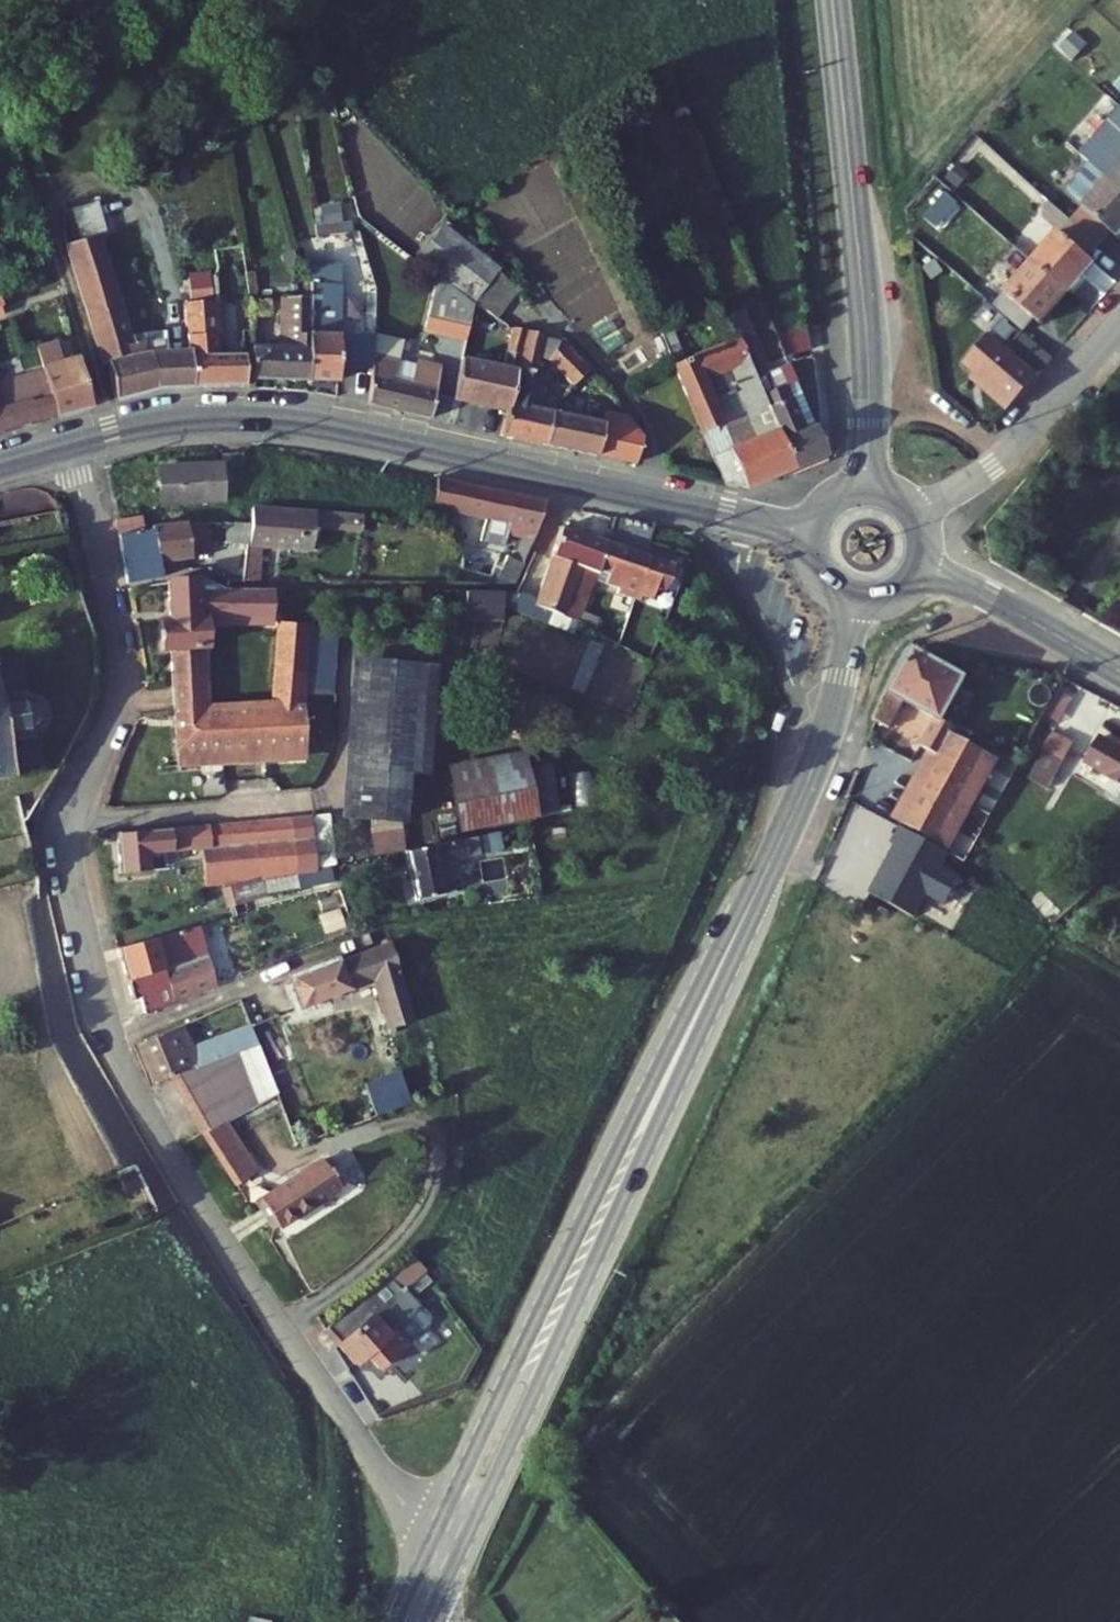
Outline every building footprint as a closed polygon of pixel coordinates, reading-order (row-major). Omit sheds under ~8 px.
[(1119,168),(1119,131),(1102,152),(1119,168)] [(1087,215),(1115,240),(1119,235),(1119,178),(1087,215)] [(119,342),(124,368),(204,355),(199,318),(156,323),(151,311),(142,312),(111,198),(79,206),(115,343),(119,342)] [(1049,257),(1052,260),(1086,290),(1114,259),(1106,251),(1115,240),(1087,215),(1049,257)] [(334,243),(332,263),(342,265),(345,244),(334,243)] [(345,244),(342,265),(348,266),(359,268),(362,247),(345,244)] [(1052,260),(1011,305),(1020,314),(1039,331),(1051,317),(1059,325),(1088,292),(1086,290),(1052,260)] [(2,282),(15,277),(9,263),(0,266),(0,283),(2,282)] [(332,263),(331,281),(322,360),(346,362),(348,350),(352,318),(341,316),(348,266),(342,265),(332,263)] [(359,268),(348,266),(341,316),(352,318),(359,268)] [(248,271),(253,299),(265,298),(261,270),(248,271)] [(487,277),(481,301),(495,305),(499,286),(487,277)] [(269,321),(266,353),(322,360),(331,281),(307,279),(302,324),(269,321)] [(45,354),(37,355),(48,391),(102,375),(76,289),(29,302),(45,354)] [(195,291),(199,318),(204,355),(257,361),(261,319),(225,316),(220,289),(195,291)] [(437,309),(477,319),(481,301),(441,292),(437,309)] [(17,321),(7,297),(0,299),(0,326),(17,321)] [(566,321),(592,330),(600,307),(574,298),(566,321)] [(746,305),(755,326),(763,347),(771,367),(807,456),(842,444),(828,411),(802,346),(781,355),(759,300),(746,305)] [(998,310),(1013,323),(1020,314),(1011,305),(1006,300),(998,310)] [(471,339),(462,376),(518,392),(541,317),(526,305),(513,350),(471,339)] [(672,310),(679,327),(690,323),(683,306),(672,310)] [(542,314),(541,317),(518,392),(511,415),(552,426),(560,394),(546,391),(555,357),(548,356),(558,318),(542,314)] [(793,324),(801,345),(824,336),(816,315),(793,324)] [(390,324),(352,318),(348,350),(383,356),(390,327),(390,324)] [(679,327),(688,351),(710,343),(701,319),(690,323),(679,327)] [(710,343),(688,351),(734,469),(752,477),(807,456),(771,367),(763,347),(755,326),(710,343)] [(400,329),(390,327),(383,356),(379,382),(439,398),(447,369),(403,357),(406,341),(397,339),(400,329)] [(558,347),(580,374),(604,356),(580,330),(558,347)] [(1026,346),(1057,374),(1070,359),(1039,331),(1026,346)] [(1033,399),(1053,378),(1006,335),(980,363),(1012,392),(1008,396),(1024,412),(1033,399)] [(16,373),(8,375),(16,401),(48,391),(37,355),(26,358),(29,368),(16,373)] [(13,362),(16,373),(29,368),(26,358),(13,362)] [(4,363),(0,365),(0,405),(16,401),(8,375),(4,363)] [(610,407),(560,394),(552,426),(643,449),(648,427),(640,425),(642,417),(628,394),(614,391),(610,407)] [(223,472),(160,477),(163,511),(225,506),(224,491),(246,490),(244,456),(221,458),(223,472)] [(544,502),(438,476),(431,506),(484,518),(481,531),(519,540),(511,559),(506,559),(495,584),(515,584),(534,542),(544,502)] [(0,500),(0,526),(62,512),(54,487),(0,500)] [(261,505),(257,543),(272,544),(322,547),(323,523),(324,509),(261,505)] [(340,510),(324,509),(323,523),(340,525),(340,510)] [(149,519),(147,510),(117,514),(128,578),(158,575),(154,557),(168,555),(170,521),(149,519)] [(340,510),(340,525),(368,526),(369,513),(340,510)] [(210,523),(170,521),(168,555),(193,555),(193,550),(208,551),(210,523)] [(562,529),(553,557),(601,574),(607,576),(608,570),(603,568),(610,546),(562,529)] [(257,543),(256,551),(271,552),(272,544),(257,543)] [(677,568),(610,546),(603,568),(608,570),(607,576),(613,578),(609,589),(623,593),(621,600),(639,606),(644,602),(656,606),(660,595),(668,598),(677,568)] [(256,551),(252,581),(268,580),(271,552),(256,551)] [(553,557),(545,583),(593,600),(601,574),(553,557)] [(169,618),(160,618),(161,648),(170,648),(173,687),(202,687),(200,648),(206,648),(204,622),(273,620),(273,589),(227,589),(196,578),(196,583),(168,583),(169,618)] [(525,597),(499,593),(517,619),(579,638),(582,629),(589,609),(593,600),(545,583),(538,602),(525,597)] [(608,615),(589,609),(582,629),(602,636),(608,615)] [(277,622),(274,694),(302,696),(306,624),(277,622)] [(921,632),(881,708),(899,718),(913,692),(942,708),(929,734),(947,744),(911,809),(945,828),(994,741),(960,722),(966,712),(954,706),(978,662),(921,632)] [(38,750),(29,710),(33,706),(37,700),(38,693),(36,685),(33,682),(30,680),(21,678),(13,639),(0,642),(0,758),(38,750)] [(425,664),(353,658),(340,797),(411,803),(425,664)] [(173,687),(177,769),(206,767),(205,753),(299,754),(302,696),(274,694),(273,713),(203,712),(202,687),(173,687)] [(1047,729),(1043,735),(1061,747),(1065,740),(1047,729)] [(517,731),(443,747),(458,816),(566,794),(555,741),(521,748),(517,731)] [(1043,735),(1020,773),(1038,784),(1061,747),(1043,735)] [(1085,762),(1119,784),(1119,750),(1100,739),(1085,762)] [(287,797),(206,803),(207,823),(193,823),(195,862),(217,861),(218,866),(255,853),(257,853),(258,859),(291,853),(287,797)] [(206,803),(111,806),(115,845),(144,844),(143,826),(193,823),(207,823),(206,803)] [(956,840),(908,814),(899,831),(903,833),(876,881),(920,905),(933,882),(951,892),(966,866),(947,856),(956,840)] [(456,822),(399,832),(408,879),(437,873),(432,843),(459,837),(456,822)] [(224,885),(261,872),(255,853),(218,866),(224,885)] [(379,864),(362,889),(377,897),(392,871),(379,864)] [(199,904),(117,923),(128,975),(137,973),(141,987),(211,959),(199,904)] [(387,925),(282,963),(291,988),(367,961),(389,1031),(414,1022),(387,925)] [(174,1002),(132,1016),(147,1057),(161,1052),(187,1041),(189,1044),(251,1021),(244,1002),(213,1013),(215,1018),(184,1029),(174,1002)] [(251,1021),(189,1044),(187,1041),(161,1052),(179,1099),(268,1072),(251,1021)] [(394,1049),(358,1062),(370,1096),(405,1085),(394,1049)] [(216,1097),(268,1072),(179,1099),(184,1113),(190,1110),(216,1097)] [(241,1149),(216,1097),(190,1110),(215,1161),(241,1149)] [(240,1133),(262,1167),(286,1152),(265,1118),(240,1133)] [(305,1141),(239,1182),(264,1222),(329,1181),(305,1141)] [(132,1156),(110,1166),(117,1181),(140,1171),(132,1156)] [(392,1271),(330,1323),(346,1343),(360,1332),(373,1347),(401,1324),(388,1308),(383,1313),(378,1307),(404,1285),(392,1271)]
